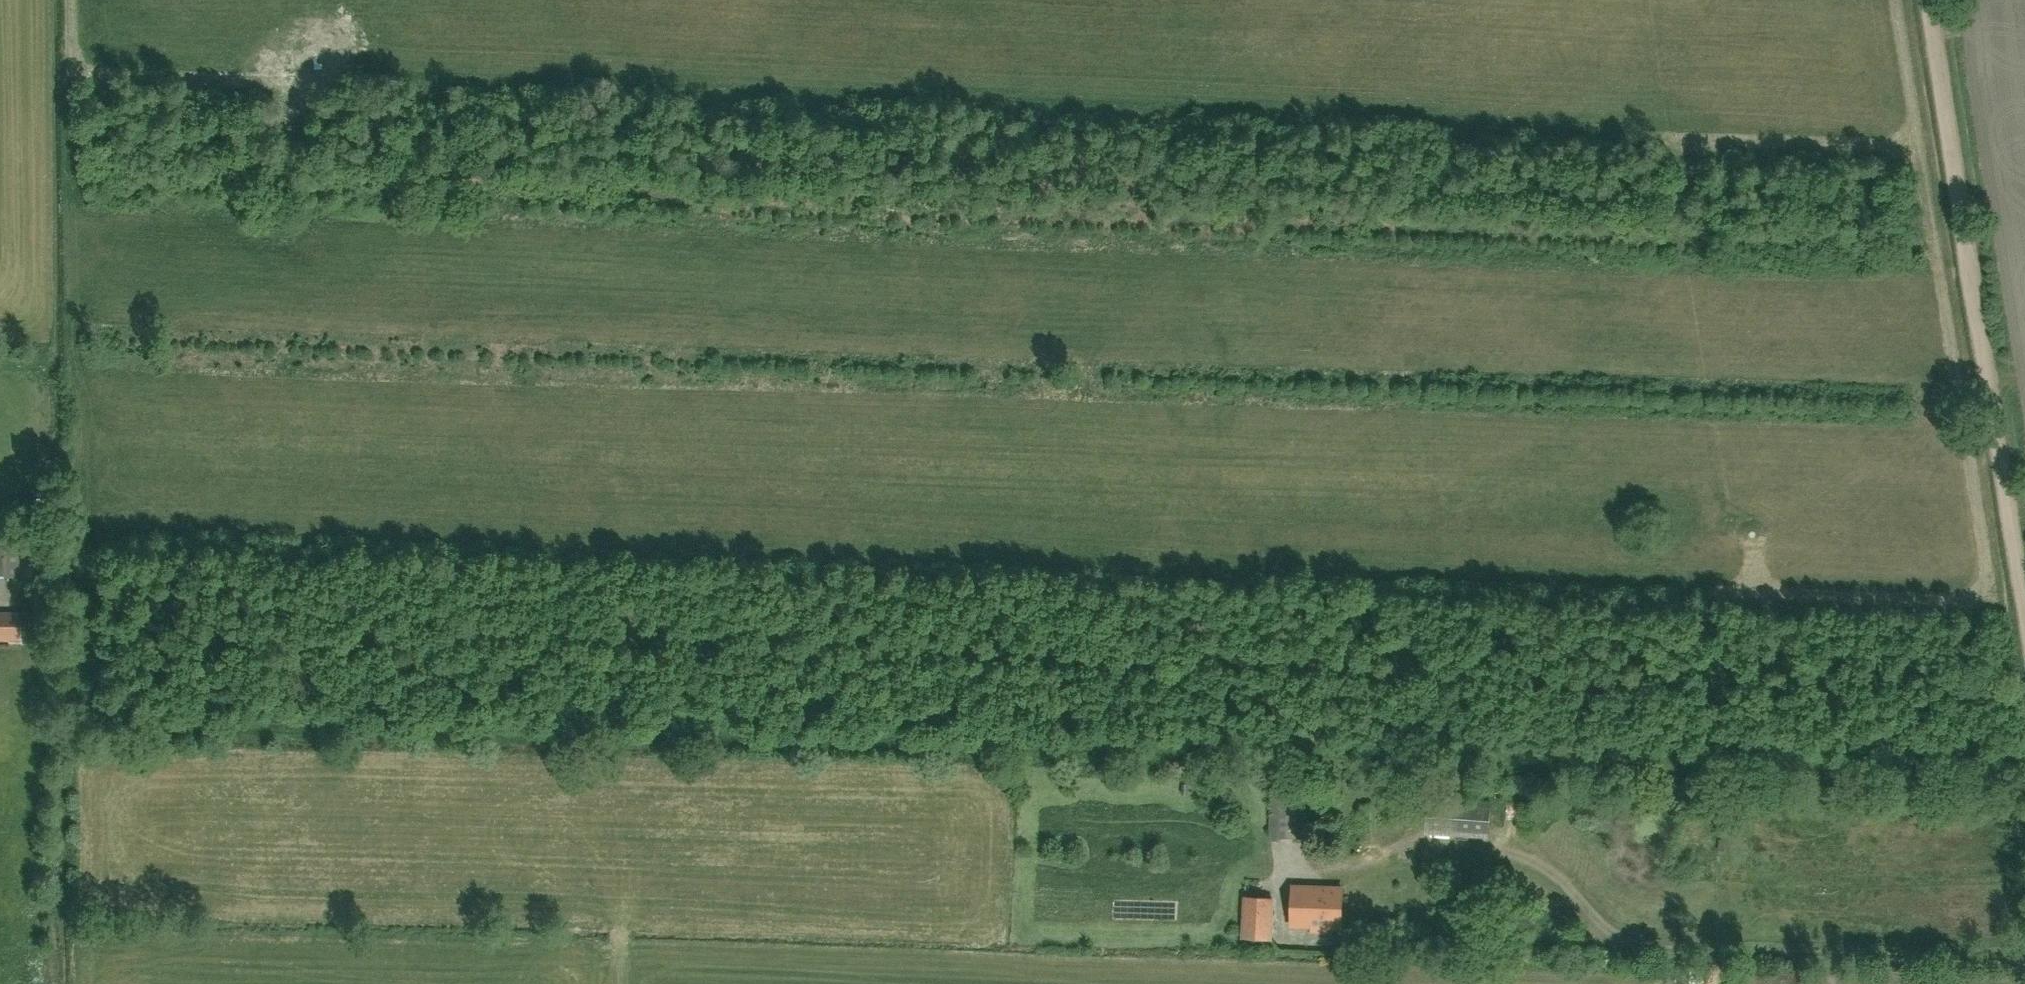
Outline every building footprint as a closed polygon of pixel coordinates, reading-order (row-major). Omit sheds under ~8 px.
[(21,579),(21,552),(4,552),(4,538),(0,538),(0,579),(21,579)] [(25,613),(0,613),(0,641),(25,641),(25,613)] [(1306,838),(1307,789),(1272,788),(1270,836),(1306,838)] [(1492,803),(1430,798),(1428,824),(1490,828),(1492,803)] [(1243,893),(1242,937),(1271,938),(1272,895),(1264,895),(1265,884),(1260,884),(1261,878),(1247,877),(1247,893),(1243,893)] [(1341,928),(1343,888),(1293,886),(1292,926),(1312,927),(1312,931),(1327,932),(1328,928),(1341,928)]
